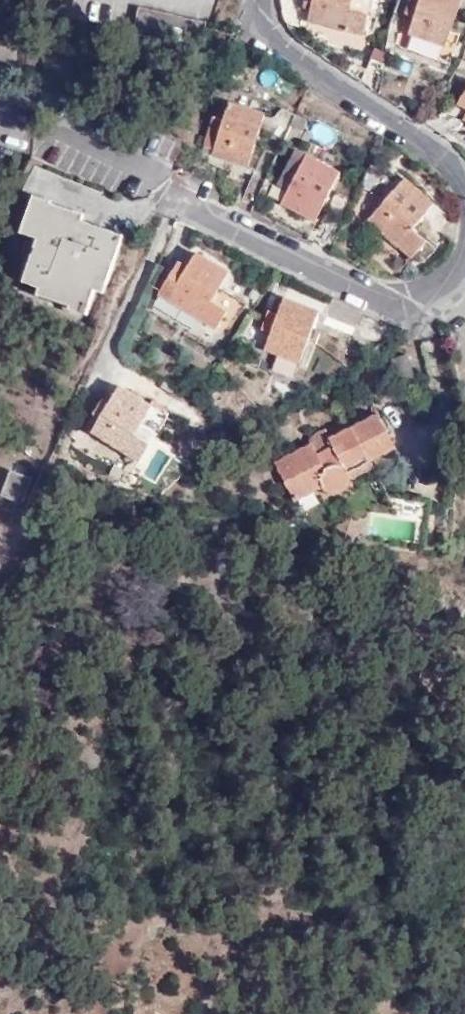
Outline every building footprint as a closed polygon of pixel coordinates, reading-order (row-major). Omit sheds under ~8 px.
[(10,0),(0,0),(0,32),(4,33),(10,0)] [(309,10),(306,21),(361,35),(363,28),(366,15),(369,0),(303,0),(303,2),(310,4),(309,10)] [(411,32),(446,42),(459,0),(420,0),(411,32)] [(302,8),(309,10),(310,4),(303,2),(302,8)] [(206,25),(139,8),(132,36),(199,52),(206,25)] [(366,15),(363,28),(373,31),(376,17),(366,15)] [(223,118),(210,114),(200,144),(214,148),(212,153),(247,165),(263,113),(228,102),(223,118)] [(339,172),(306,154),(282,201),(314,218),(339,172)] [(37,157),(28,176),(50,187),(59,168),(37,157)] [(404,178),(370,218),(412,256),(426,240),(413,227),(434,204),(404,178)] [(370,215),(373,197),(358,194),(355,212),(370,215)] [(95,280),(104,283),(121,234),(80,220),(82,214),(49,202),(50,201),(33,196),(20,232),(36,237),(21,281),(38,287),(87,304),(92,289),(95,280)] [(176,263),(157,293),(222,334),(242,304),(215,287),(225,273),(193,253),(184,267),(176,263)] [(101,292),(104,283),(95,280),(92,289),(101,292)] [(87,304),(38,287),(36,293),(68,304),(67,307),(84,313),(87,304)] [(320,312),(286,297),(265,349),(299,363),(320,312)] [(409,354),(392,359),(399,384),(415,380),(409,354)] [(100,398),(83,427),(138,460),(166,413),(117,385),(107,403),(100,398)] [(296,461),(292,453),(274,462),(288,488),(302,481),(310,494),(321,488),(324,491),(331,495),(337,494),(342,492),(347,488),(349,482),(348,473),(370,461),(395,448),(378,414),(329,439),(333,446),(318,454),(316,451),(296,461)] [(311,443),(316,451),(318,454),(333,446),(329,439),(325,431),(309,440),(311,443)] [(311,443),(292,453),(296,461),(316,451),(311,443)] [(348,473),(349,482),(375,468),(370,461),(348,473)] [(33,478),(12,469),(1,494),(22,503),(33,478)] [(302,481),(288,488),(294,501),(310,494),(302,481)]
